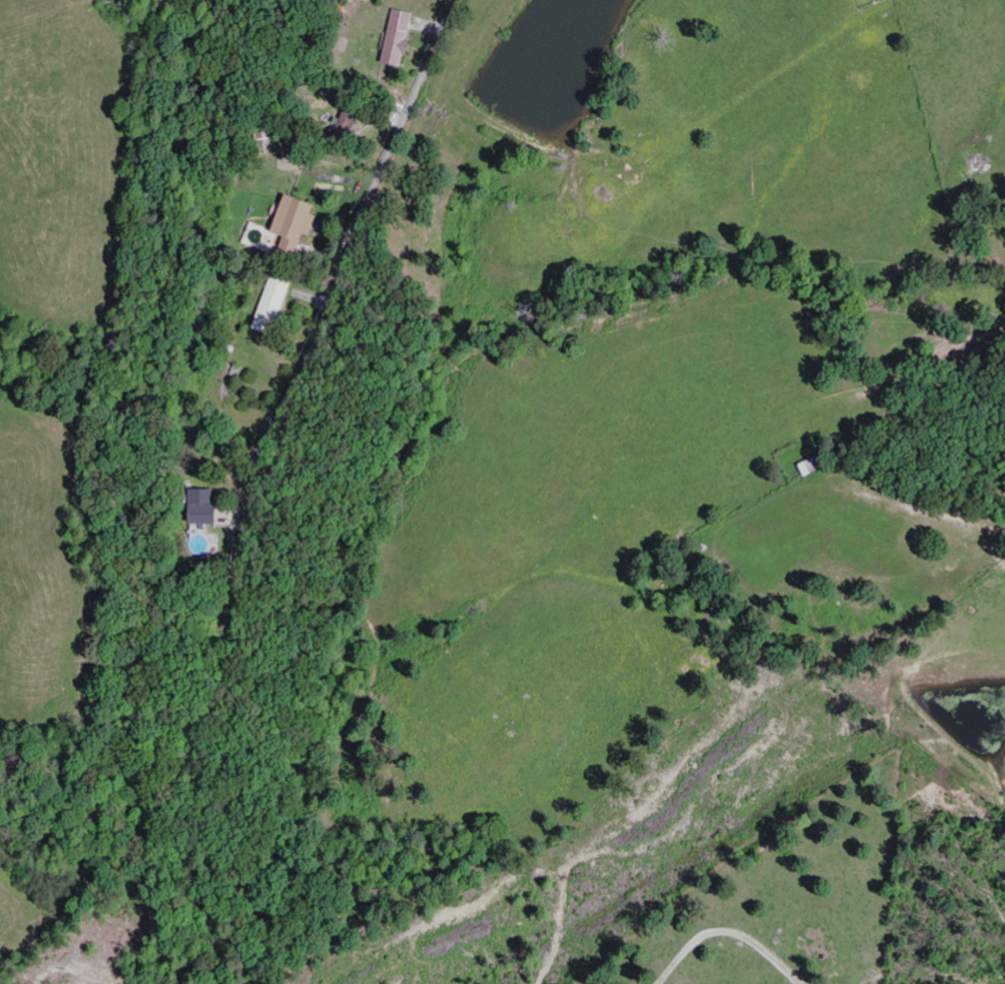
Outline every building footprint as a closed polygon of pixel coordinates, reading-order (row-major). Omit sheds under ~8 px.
[(388,64),(407,67),(416,13),(397,9),(388,64)] [(280,234),(289,237),(287,245),(306,250),(310,235),(317,237),(323,217),(317,215),(320,204),(291,196),(280,234)] [(295,280),(276,275),(261,328),(280,334),(295,280)] [(806,464),(811,476),(832,467),(826,455),(806,464)] [(217,488),(198,489),(199,524),(225,523),(224,505),(218,505),(217,488)]
